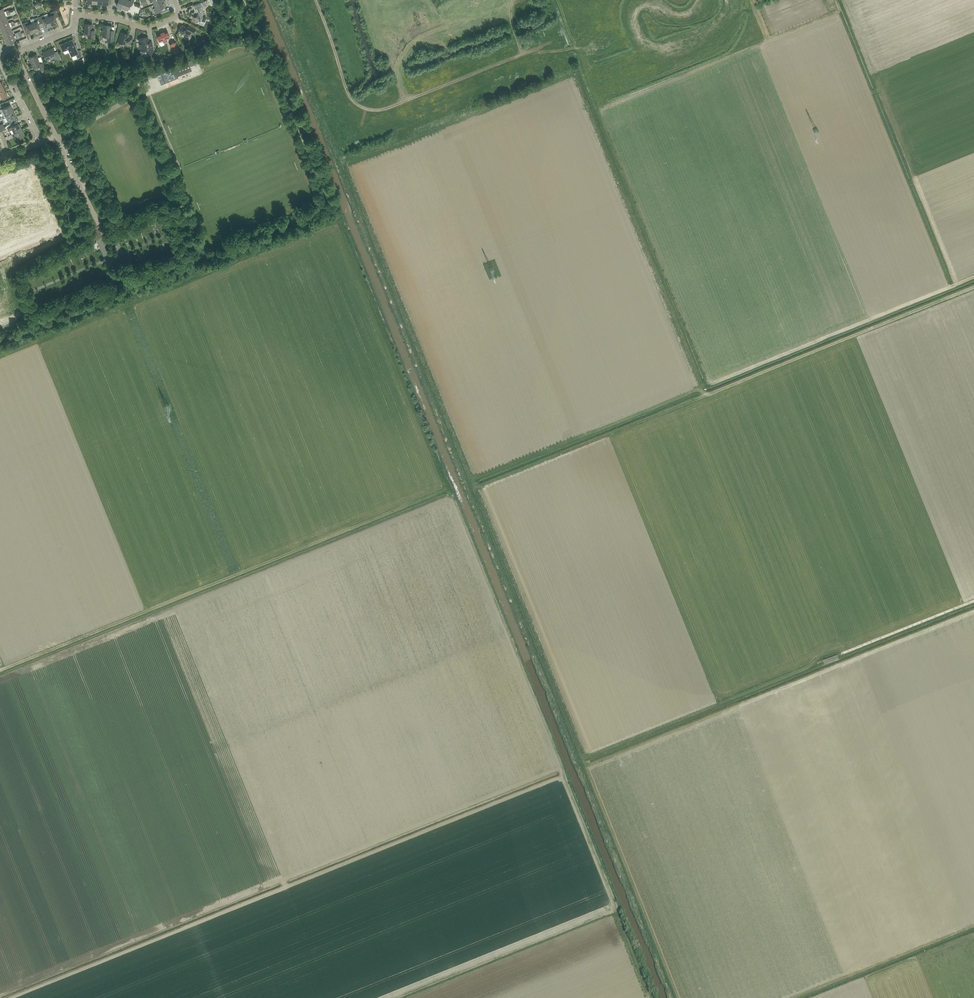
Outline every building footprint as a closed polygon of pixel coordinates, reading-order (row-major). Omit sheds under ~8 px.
[(134,0),(125,0),(122,8),(128,10),(130,4),(132,5),(134,0)] [(204,13),(201,8),(208,5),(206,0),(193,6),(196,12),(194,13),(192,12),(190,18),(192,19),(191,21),(197,23),(198,21),(200,22),(200,21),(201,20),(202,20),(203,17),(202,16),(204,13)] [(164,1),(154,5),(155,8),(153,9),(155,14),(161,11),(160,9),(166,6),(164,1)] [(55,18),(58,17),(56,10),(50,12),(52,15),(49,17),(52,25),(57,23),(55,18)] [(52,25),(49,17),(45,18),(44,15),(39,17),(41,23),(44,22),(46,27),(52,25)] [(39,24),(41,23),(39,17),(34,19),(35,22),(32,23),(35,32),(41,29),(39,24)] [(7,19),(0,22),(0,28),(0,29),(9,25),(7,19)] [(35,32),(32,23),(29,25),(27,21),(22,24),(25,30),(28,29),(30,34),(35,32)] [(94,38),(95,31),(92,30),(92,24),(85,24),(84,33),(88,33),(88,38),(94,38)] [(12,30),(9,25),(0,29),(3,34),(12,30)] [(114,31),(111,30),(111,26),(103,25),(102,36),(108,37),(107,40),(114,41),(114,34),(114,31)] [(193,34),(196,29),(189,25),(188,28),(182,25),(178,32),(188,37),(190,33),(193,34)] [(14,36),(12,30),(3,34),(5,40),(14,36)] [(157,35),(159,42),(163,40),(164,41),(166,40),(166,39),(170,38),(167,31),(157,35)] [(128,37),(129,35),(122,33),(118,42),(126,44),(126,43),(130,44),(132,38),(128,37)] [(16,42),(14,36),(5,40),(7,45),(16,42)] [(152,42),(148,43),(147,38),(139,39),(141,50),(147,50),(148,54),(154,53),(152,46),(152,42)] [(77,58),(82,56),(81,50),(78,51),(76,45),(74,45),(72,40),(60,45),(63,51),(68,49),(71,56),(76,55),(77,58)] [(170,44),(173,52),(179,49),(175,42),(170,44)] [(56,59),(60,58),(58,51),(54,52),(53,48),(49,50),(43,53),(46,60),(55,57),(56,59)] [(42,71),(46,69),(43,62),(40,63),(36,54),(29,57),(33,69),(40,66),(42,71)] [(188,62),(157,75),(161,85),(178,78),(178,76),(192,71),(188,62)] [(5,115),(13,111),(10,105),(0,110),(2,112),(3,111),(5,115)] [(16,117),(13,111),(5,115),(2,116),(3,119),(6,117),(8,121),(16,117)] [(14,133),(22,129),(19,123),(11,127),(7,129),(9,131),(12,129),(14,133)] [(17,139),(25,135),(22,129),(14,133),(11,134),(12,137),(15,135),(17,139)] [(0,234),(0,243),(1,246),(7,244),(6,240),(9,239),(5,228),(1,230),(2,233),(0,234)] [(823,662),(838,658),(837,654),(822,658),(823,662)]
